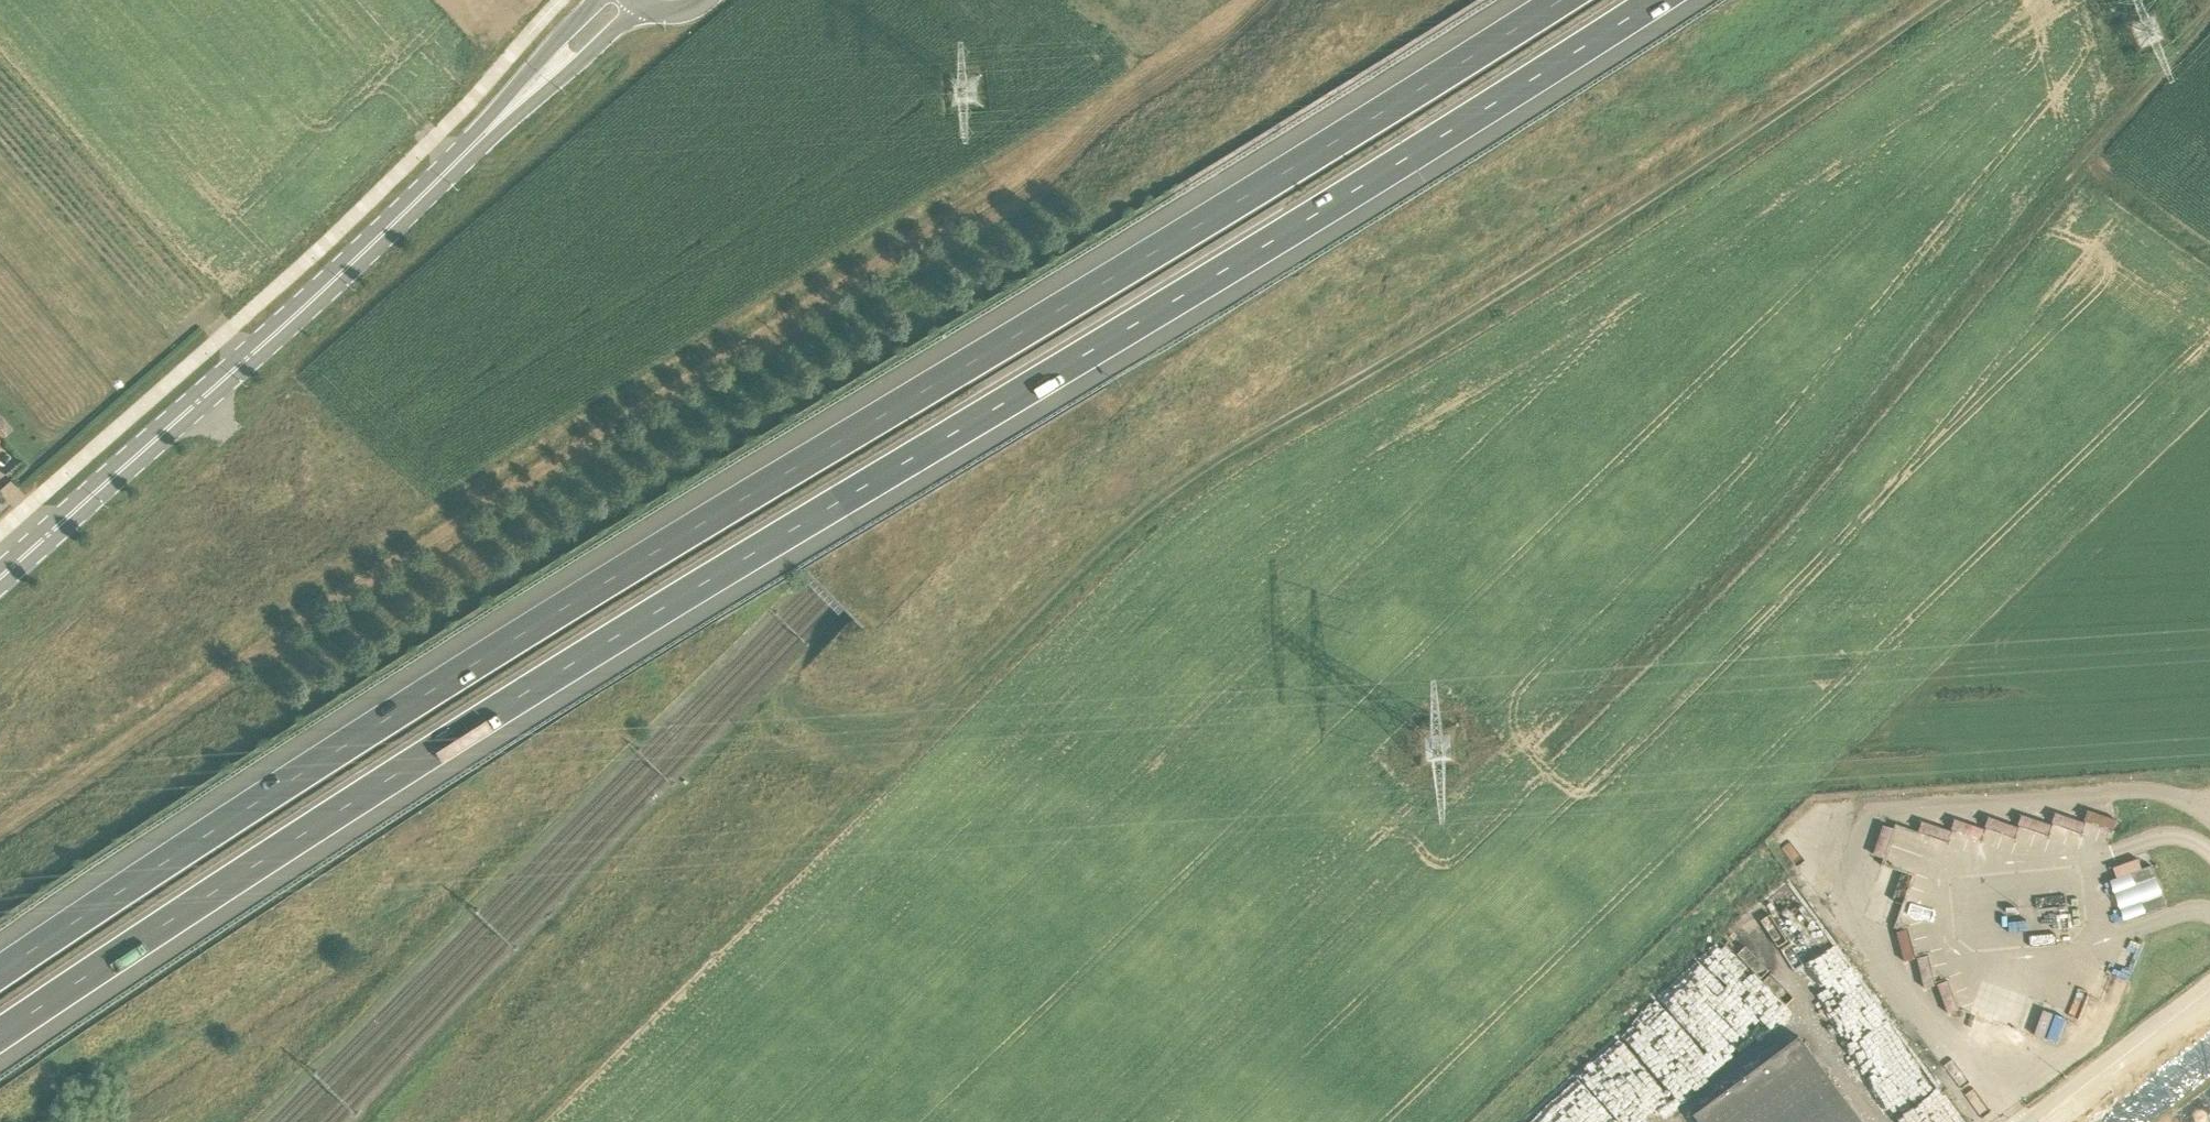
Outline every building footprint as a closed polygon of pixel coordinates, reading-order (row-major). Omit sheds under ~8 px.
[(1904,863),(2009,859),(2014,841),(2045,849),(2049,833),(2074,832),(2083,834),(2096,833),(2098,828),(2113,831),(2116,817),(2086,809),(2083,819),(2053,812),(2051,821),(2019,813),(2016,823),(1985,816),(1983,825),(1952,817),(1947,837),(1890,823),(1880,824),(1872,855),(1904,863)] [(2151,865),(2148,865),(2144,856),(2120,864),(2123,875),(2111,880),(2126,919),(2166,905),(2151,865)] [(1894,931),(1903,960),(1915,956),(1905,927),(1894,931)] [(1752,973),(1704,1003),(1728,1042),(1777,1013),(1752,973)] [(2060,1039),(2066,1015),(2025,1003),(2018,1027),(2060,1039)] [(1693,1114),(1699,1121),(1864,1121),(1799,1035),(1693,1114)]
